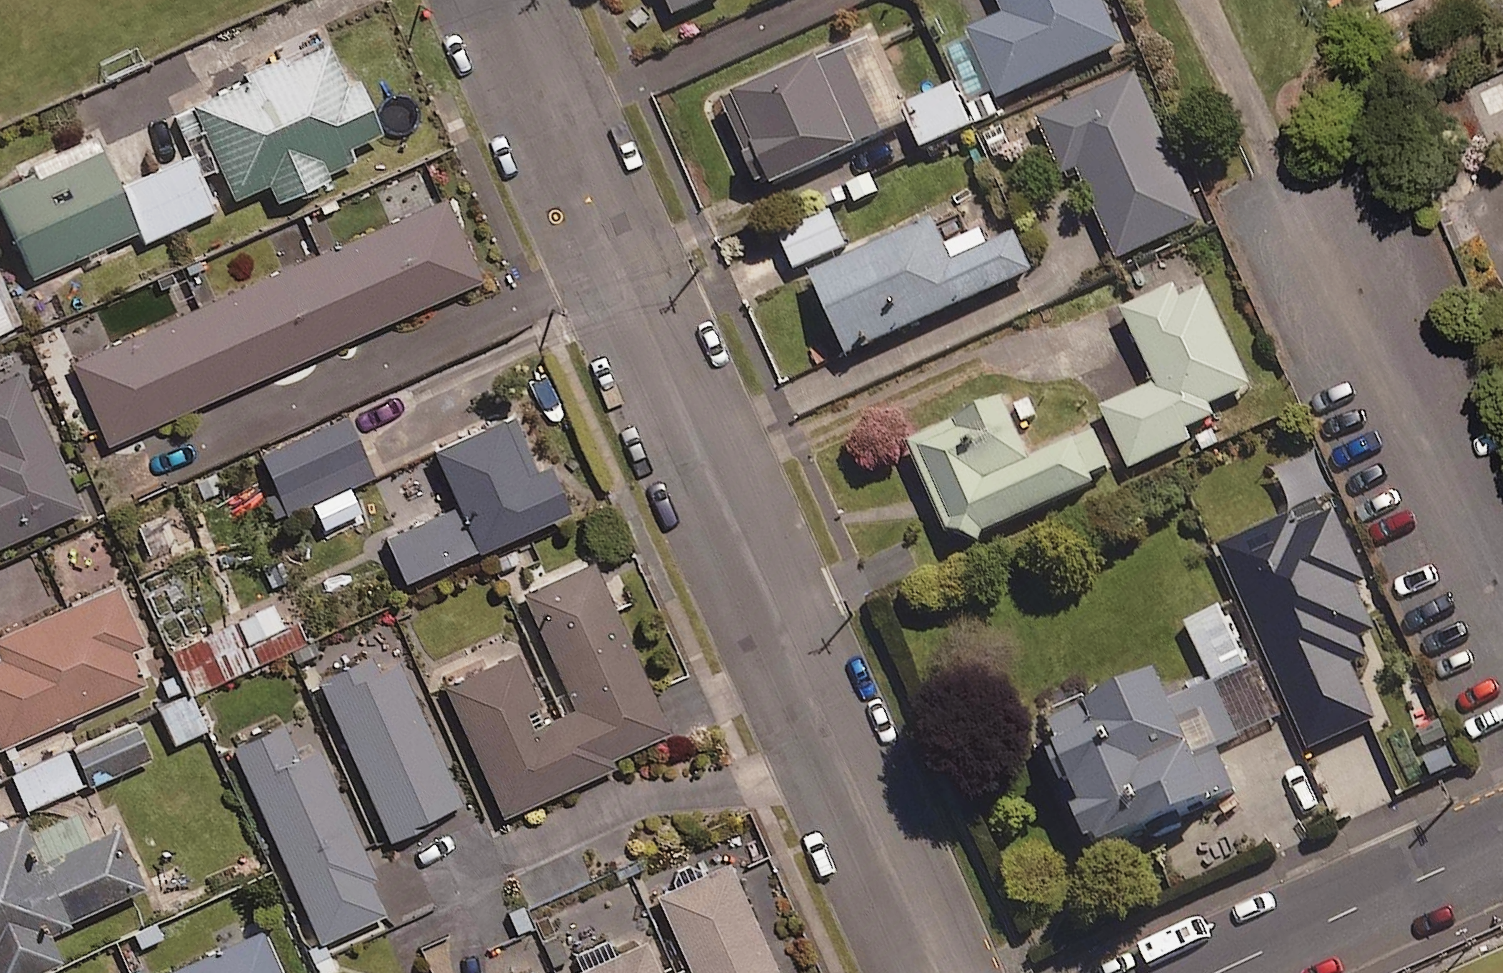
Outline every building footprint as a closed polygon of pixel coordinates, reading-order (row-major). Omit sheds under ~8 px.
[(681,22),(729,2),(728,0),(671,0),(681,22)] [(1010,24),(973,41),(1004,111),(1131,55),(1107,0),(999,0),(1010,24)] [(332,54),(196,114),(237,207),(272,192),(280,211),(334,187),(327,169),(385,143),(362,90),(350,95),(332,54)] [(825,69),(741,107),(763,156),(760,157),(780,200),(867,160),(825,69)] [(1142,82),(1042,127),(1069,185),(1082,179),(1124,270),(1209,232),(1142,82)] [(977,131),(955,86),(906,109),(927,154),(977,131)] [(0,204),(0,206),(35,285),(140,238),(104,157),(0,204)] [(485,288),(448,205),(73,371),(110,454),(485,288)] [(784,234),(799,273),(849,255),(834,215),(784,234)] [(940,229),(818,284),(855,368),(1041,285),(1023,245),(960,273),(940,229)] [(18,328),(0,287),(0,336),(18,328)] [(1182,298),(1130,321),(1163,394),(1108,419),(1136,480),(1199,451),(1194,441),(1223,428),(1218,417),(1260,398),(1214,297),(1188,309),(1182,298)] [(0,387),(0,551),(90,511),(28,374),(0,387)] [(1012,414),(966,433),(971,444),(930,462),(962,536),(956,545),(989,556),(992,546),(1103,498),(1084,455),(1039,475),(1012,414)] [(355,418),(266,456),(293,517),(382,478),(355,418)] [(521,419),(444,453),(489,554),(581,513),(560,466),(545,473),(521,419)] [(1335,500),(1316,458),(1280,474),(1299,516),(1335,500)] [(1300,526),(1226,558),(1316,760),(1382,731),(1357,675),(1374,668),(1366,649),(1383,642),(1363,597),(1373,593),(1341,521),(1305,537),(1300,526)] [(601,564),(531,595),(585,713),(542,732),(535,716),(550,709),(525,655),(452,688),(511,819),(624,768),(620,761),(678,735),(601,564)] [(0,640),(0,647),(6,661),(0,663),(0,740),(5,751),(152,686),(138,653),(153,647),(126,585),(0,640)] [(287,628),(277,605),(238,622),(258,667),(308,646),(298,623),(287,628)] [(225,682),(206,640),(175,654),(194,696),(225,682)] [(378,658),(326,681),(396,837),(469,805),(407,666),(386,675),(378,658)] [(207,732),(192,696),(161,709),(177,745),(207,732)] [(1173,699),(1066,746),(1078,774),(1068,779),(1082,812),(1089,809),(1100,834),(1091,838),(1105,870),(1113,867),(1116,875),(1229,825),(1173,699)] [(152,762),(138,728),(82,752),(96,786),(152,762)] [(292,729),(244,750),(329,944),(393,916),(379,884),(385,881),(328,751),(306,761),(292,729)] [(1455,743),(1422,758),(1434,785),(1467,771),(1455,743)] [(0,820),(0,968),(1,968),(3,972),(63,972),(80,966),(69,937),(87,930),(83,919),(152,892),(127,829),(55,858),(34,807),(0,820)] [(664,897),(698,972),(786,972),(737,864),(664,897)] [(271,933),(180,972),(289,972),(271,933)] [(654,946),(592,972),(667,972),(654,946)]
